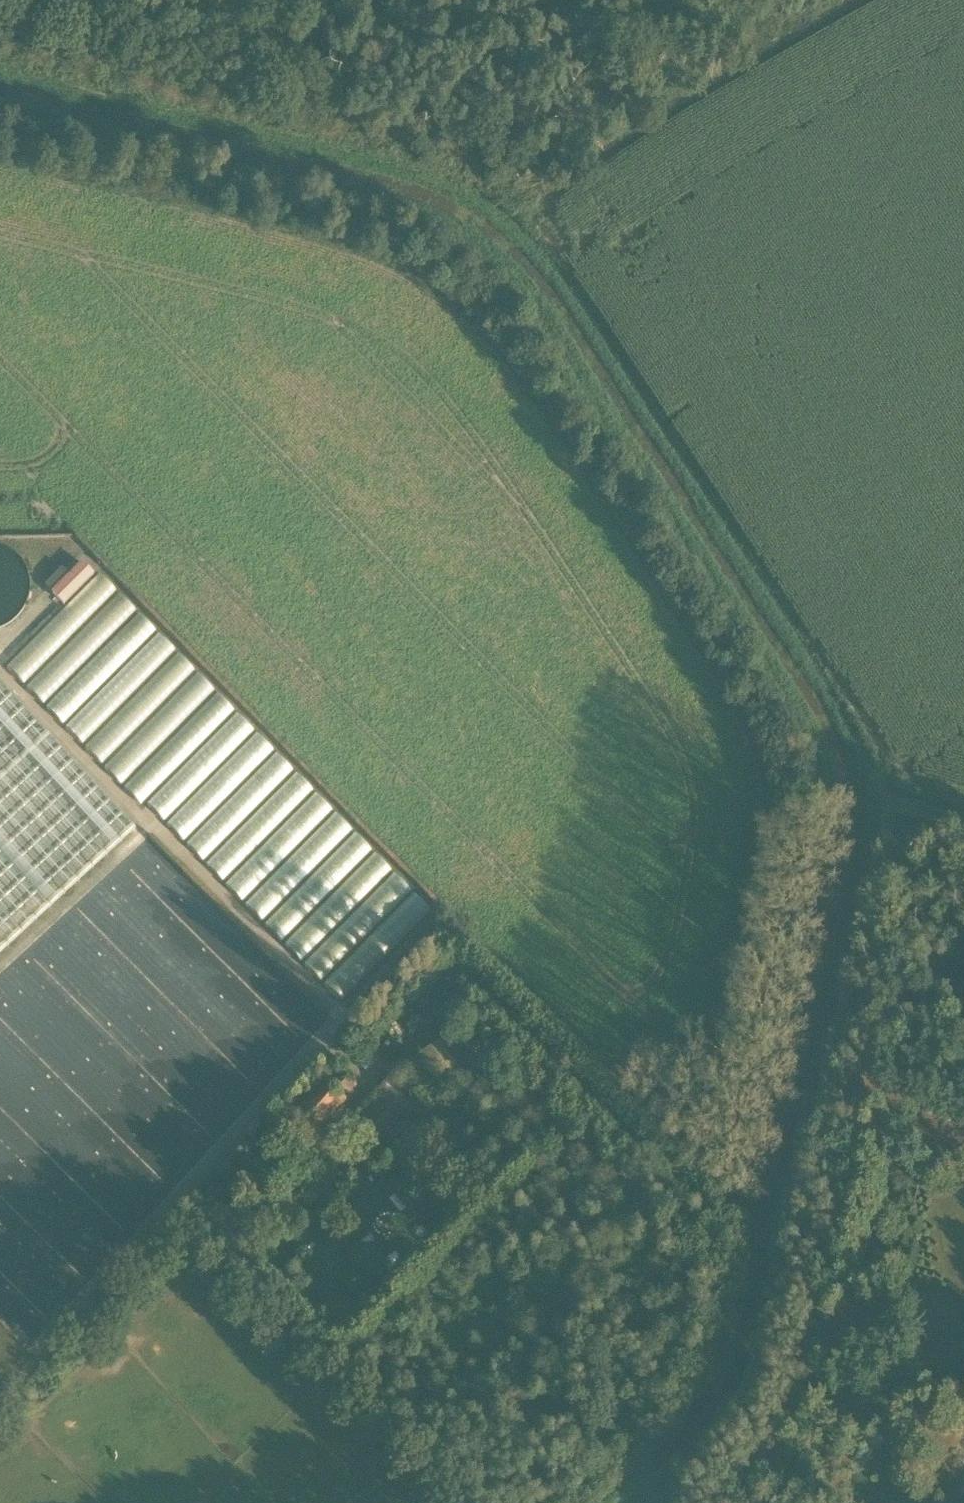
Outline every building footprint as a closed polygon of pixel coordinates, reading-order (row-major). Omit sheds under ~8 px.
[(18,619),(26,555),(0,552),(0,617),(18,619)] [(81,561),(68,573),(50,592),(63,604),(93,573),(81,561)] [(134,829),(0,682),(0,953),(134,829)] [(357,1087),(338,1071),(326,1085),(323,1083),(294,1116),(315,1134),(357,1087)] [(375,1148),(397,1122),(395,1121),(413,1099),(388,1079),(349,1126),(375,1148)]
